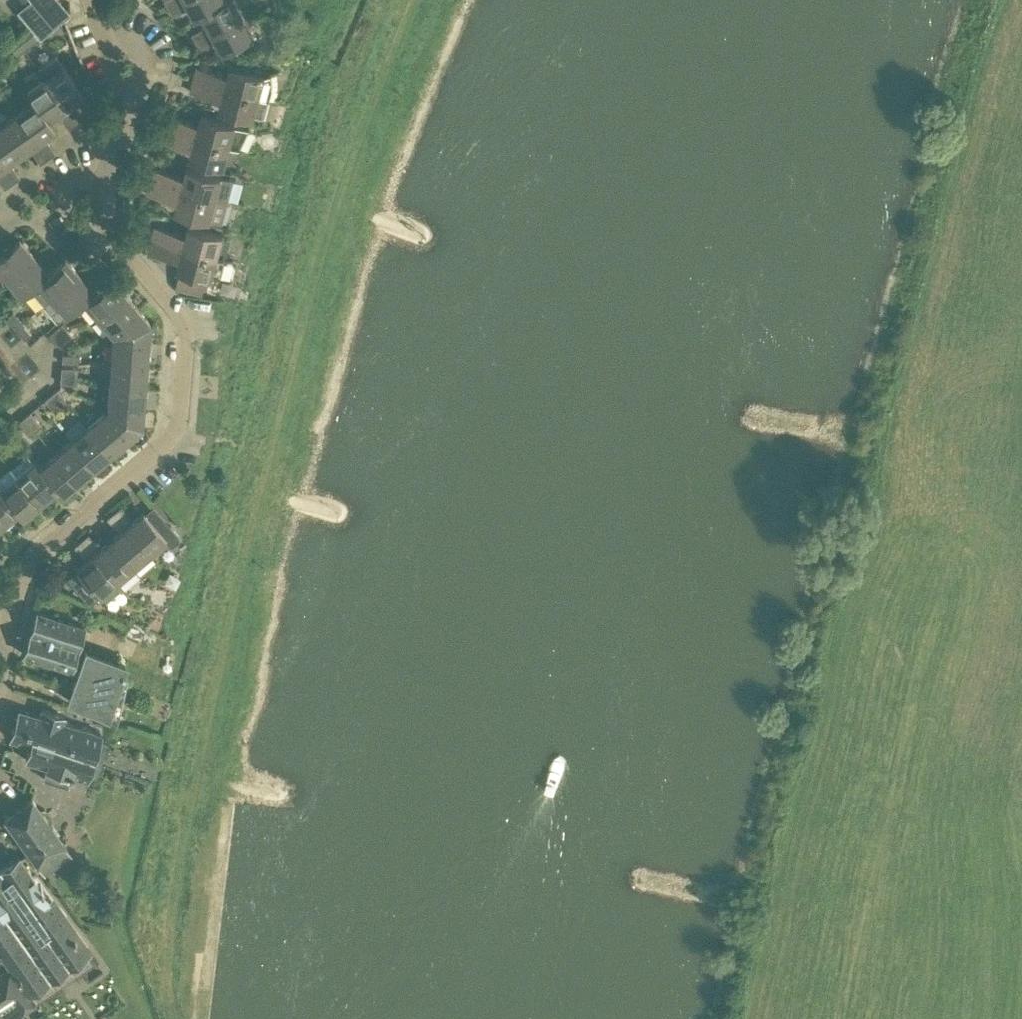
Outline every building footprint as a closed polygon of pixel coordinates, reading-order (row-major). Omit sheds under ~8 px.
[(44,13),(54,25),(70,12),(59,0),(44,13)] [(180,2),(179,0),(164,0),(163,1),(167,9),(180,2)] [(196,17),(227,0),(187,0),(196,17)] [(196,17),(197,19),(204,15),(212,32),(244,15),(236,0),(227,0),(196,17)] [(184,10),(180,2),(167,9),(171,16),(184,10)] [(54,25),(44,13),(29,26),(39,38),(54,25)] [(244,15),(212,32),(222,52),(254,35),(244,15)] [(193,44),(207,37),(203,30),(189,36),(193,44)] [(207,37),(193,44),(197,52),(211,45),(207,37)] [(10,56),(1,45),(0,45),(0,62),(1,63),(10,56)] [(56,56),(38,69),(45,78),(66,108),(73,102),(83,95),(62,66),(56,56)] [(197,66),(194,78),(270,98),(273,91),(273,80),(272,73),(265,75),(265,74),(231,65),(228,74),(197,66)] [(45,78),(27,91),(34,100),(34,101),(47,121),(48,120),(58,113),(65,108),(66,108),(45,78)] [(270,98),(194,78),(190,90),(222,98),(219,108),(254,117),(255,115),(265,117),(270,98)] [(34,101),(16,113),(37,143),(45,137),(55,130),(48,120),(47,121),(34,101)] [(76,107),(69,112),(76,123),(84,117),(76,107)] [(68,128),(76,123),(69,112),(61,118),(68,128)] [(0,124),(0,128),(18,155),(29,147),(37,143),(16,113),(0,124)] [(168,115),(165,127),(230,145),(240,148),(250,127),(201,114),(198,123),(168,115)] [(165,127),(161,139),(192,148),(190,157),(224,166),(230,145),(165,127)] [(2,166),(8,162),(18,155),(0,128),(0,164),(2,166)] [(39,146),(47,158),(55,152),(48,142),(47,141),(39,146)] [(38,159),(40,162),(45,159),(47,158),(39,146),(32,151),(38,159)] [(5,171),(12,182),(19,177),(12,167),(5,171)] [(187,167),(184,177),(153,168),(150,180),(227,201),(233,180),(187,167)] [(5,187),(12,182),(5,171),(0,175),(0,180),(5,187)] [(146,193),(178,201),(175,210),(222,222),(227,201),(150,180),(146,193)] [(152,239),(226,258),(231,241),(223,238),(224,235),(189,226),(187,235),(156,227),(152,239)] [(34,255),(20,238),(0,255),(0,270),(7,278),(34,255)] [(152,239),(149,251),(180,259),(178,269),(182,270),(177,287),(202,294),(207,277),(212,278),(213,275),(221,277),(226,258),(152,239)] [(34,255),(7,278),(21,295),(29,288),(29,287),(48,271),(34,255)] [(65,257),(48,271),(29,287),(29,288),(43,304),(79,274),(65,257)] [(79,274),(43,304),(57,320),(76,305),(75,304),(92,290),(79,274)] [(109,275),(92,290),(75,304),(76,305),(90,321),(97,315),(98,316),(124,293),(109,275)] [(137,309),(124,293),(98,316),(110,332),(137,309)] [(137,309),(110,332),(113,335),(111,362),(147,365),(150,324),(137,309)] [(15,328),(22,322),(13,311),(6,317),(15,328)] [(0,327),(0,330),(11,350),(20,345),(8,322),(0,327)] [(22,322),(15,328),(24,339),(31,332),(22,322)] [(54,340),(67,329),(62,323),(49,334),(54,340)] [(67,329),(54,340),(59,346),(72,335),(67,329)] [(62,362),(78,363),(79,355),(62,354),(62,362)] [(147,365),(111,362),(109,383),(145,386),(147,365)] [(61,366),(61,374),(77,376),(78,368),(61,366)] [(77,376),(61,374),(60,382),(76,384),(77,376)] [(145,386),(109,383),(107,403),(143,406),(145,386)] [(56,389),(50,394),(61,407),(67,402),(56,389)] [(61,407),(50,394),(44,399),(55,412),(61,407)] [(107,409),(89,425),(112,452),(141,427),(143,406),(107,403),(107,409)] [(23,417),(34,430),(40,424),(30,412),(23,417)] [(34,430),(23,417),(17,422),(28,435),(34,430)] [(89,425),(72,438),(95,466),(112,452),(89,425)] [(95,466),(72,438),(56,452),(79,480),(95,466)] [(79,480),(56,452),(38,467),(55,489),(61,496),(79,480)] [(33,461),(18,475),(41,501),(55,489),(38,467),(33,461)] [(41,501),(18,475),(1,490),(17,511),(22,517),(41,501)] [(3,524),(17,511),(1,490),(0,489),(0,520),(3,524)] [(113,512),(122,523),(129,517),(120,506),(113,512)] [(125,526),(149,553),(164,541),(167,545),(172,545),(179,540),(179,535),(170,525),(161,533),(143,511),(125,526)] [(122,523),(113,512),(106,518),(115,529),(122,523)] [(149,553),(125,526),(109,540),(133,567),(149,553)] [(81,540),(90,551),(97,545),(87,534),(81,540)] [(90,551),(81,540),(74,546),(86,560),(76,568),(91,586),(81,594),(88,602),(90,603),(117,581),(93,553),(92,554),(90,551)] [(133,567),(109,540),(93,553),(117,581),(133,567)] [(36,610),(30,632),(78,647),(82,634),(86,636),(87,629),(84,625),(36,610)] [(78,647),(30,632),(23,653),(74,670),(77,661),(74,660),(78,647)] [(125,662),(86,650),(69,700),(107,713),(125,662)] [(67,683),(69,677),(70,674),(62,671),(61,674),(59,680),(67,683)] [(19,708),(14,723),(96,748),(101,732),(62,720),(64,715),(41,708),(39,715),(19,708)] [(14,723),(10,737),(30,744),(25,759),(46,765),(46,766),(47,766),(43,778),(67,785),(71,774),(72,774),(72,773),(87,778),(96,748),(14,723)] [(0,802),(0,817),(20,854),(49,838),(22,790),(0,802)] [(27,868),(23,871),(14,858),(0,868),(0,912),(1,913),(0,914),(0,952),(9,965),(8,966),(25,989),(28,992),(86,951),(27,868)] [(8,966),(0,972),(0,1018),(7,1018),(19,1010),(11,999),(25,989),(8,966)]
